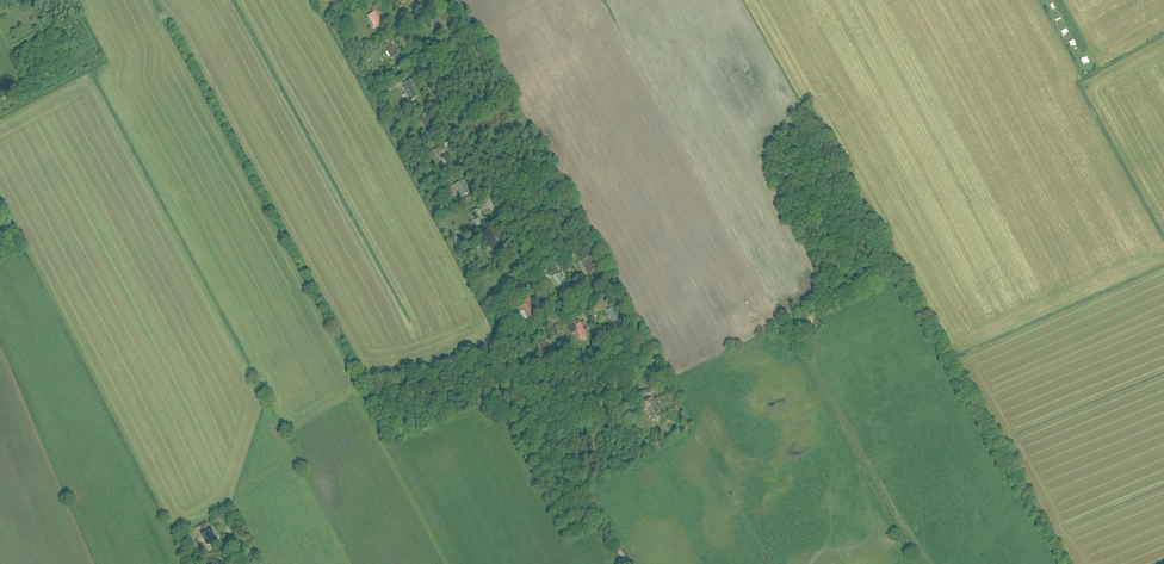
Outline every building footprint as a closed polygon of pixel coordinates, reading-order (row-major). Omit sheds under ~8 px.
[(376,15),(380,13),(377,8),(372,11),(374,14),(368,17),(374,28),(381,24),(376,15)] [(443,35),(449,32),(447,28),(445,29),(439,18),(435,20),(435,21),(433,22),(438,33),(441,31),(443,35)] [(391,59),(398,55),(391,44),(393,43),(391,40),(385,42),(388,47),(385,48),(391,59)] [(410,100),(416,97),(410,85),(411,85),(410,81),(404,84),(407,89),(404,90),(410,100)] [(427,133),(434,129),(428,118),(421,122),(427,133)] [(445,166),(452,163),(446,151),(443,146),(436,150),(440,156),(445,166)] [(462,196),(468,193),(462,182),(456,185),(462,196)] [(479,229),(486,225),(480,214),(481,213),(479,210),(474,212),(476,217),(474,218),(479,229)] [(496,259),(502,256),(496,244),(497,244),(495,240),(490,243),(493,248),(490,249),(496,259)] [(588,274),(597,269),(595,265),(592,266),(588,259),(584,261),(585,262),(582,263),(588,274)] [(522,282),(518,284),(513,274),(506,278),(512,289),(515,287),(516,289),(518,288),(519,289),(524,286),(522,282)] [(558,289),(565,286),(558,274),(554,276),(555,278),(552,279),(558,289)] [(528,318),(535,315),(528,303),(530,302),(528,299),(522,302),(525,307),(522,308),(528,318)] [(613,323),(620,319),(614,307),(615,307),(614,303),(608,306),(611,311),(608,312),(613,323)] [(580,339),(586,335),(583,328),(588,326),(585,322),(574,327),(580,339)] [(545,356),(551,353),(553,358),(557,356),(555,349),(550,351),(545,341),(541,343),(542,345),(539,346),(545,356)] [(652,421),(660,416),(651,398),(641,403),(644,409),(645,409),(652,421)] [(208,546),(217,541),(214,536),(210,527),(200,532),(203,538),(204,537),(206,540),(205,541),(207,545),(207,544),(208,546)] [(185,541),(193,537),(190,532),(183,536),(185,541)]
